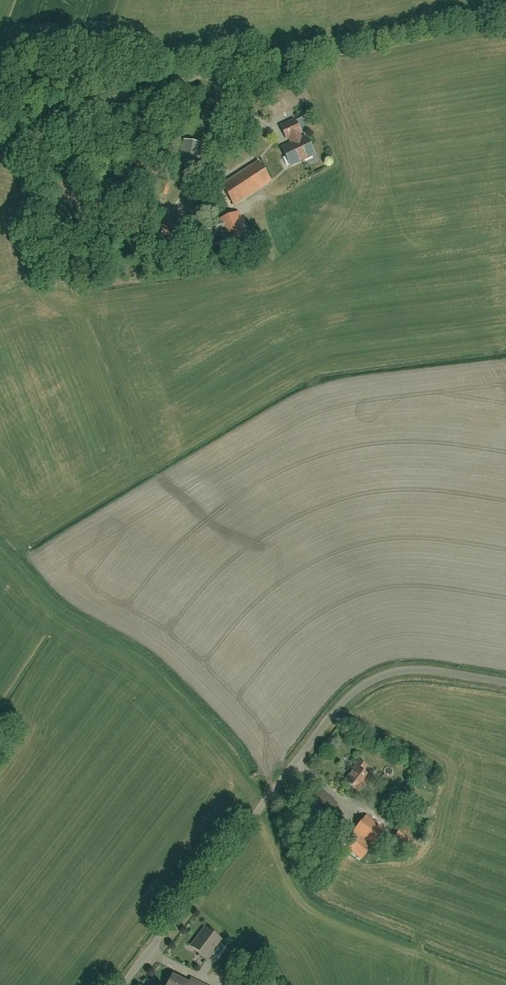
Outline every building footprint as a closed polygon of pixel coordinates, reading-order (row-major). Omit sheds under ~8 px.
[(288,139),(291,145),(282,149),(290,166),(314,155),(306,138),(302,139),(299,134),(300,133),(294,121),(281,127),(287,140),(288,139)] [(202,144),(183,140),(178,165),(197,169),(202,144)] [(258,162),(222,186),(234,206),(271,182),(258,162)] [(166,195),(168,192),(169,189),(169,190),(171,183),(166,181),(160,193),(163,195),(166,195)] [(183,234),(173,211),(158,217),(168,240),(183,234)] [(228,247),(249,239),(239,213),(194,230),(201,249),(225,240),(228,247)] [(358,792),(359,790),(370,777),(362,771),(366,766),(359,761),(354,767),(355,768),(345,781),(358,792)] [(343,844),(361,860),(385,831),(366,816),(343,844)] [(421,842),(403,827),(393,838),(412,854),(421,842)] [(206,958),(220,939),(203,927),(189,946),(206,958)] [(190,979),(188,983),(172,975),(168,984),(202,984),(190,979)]
